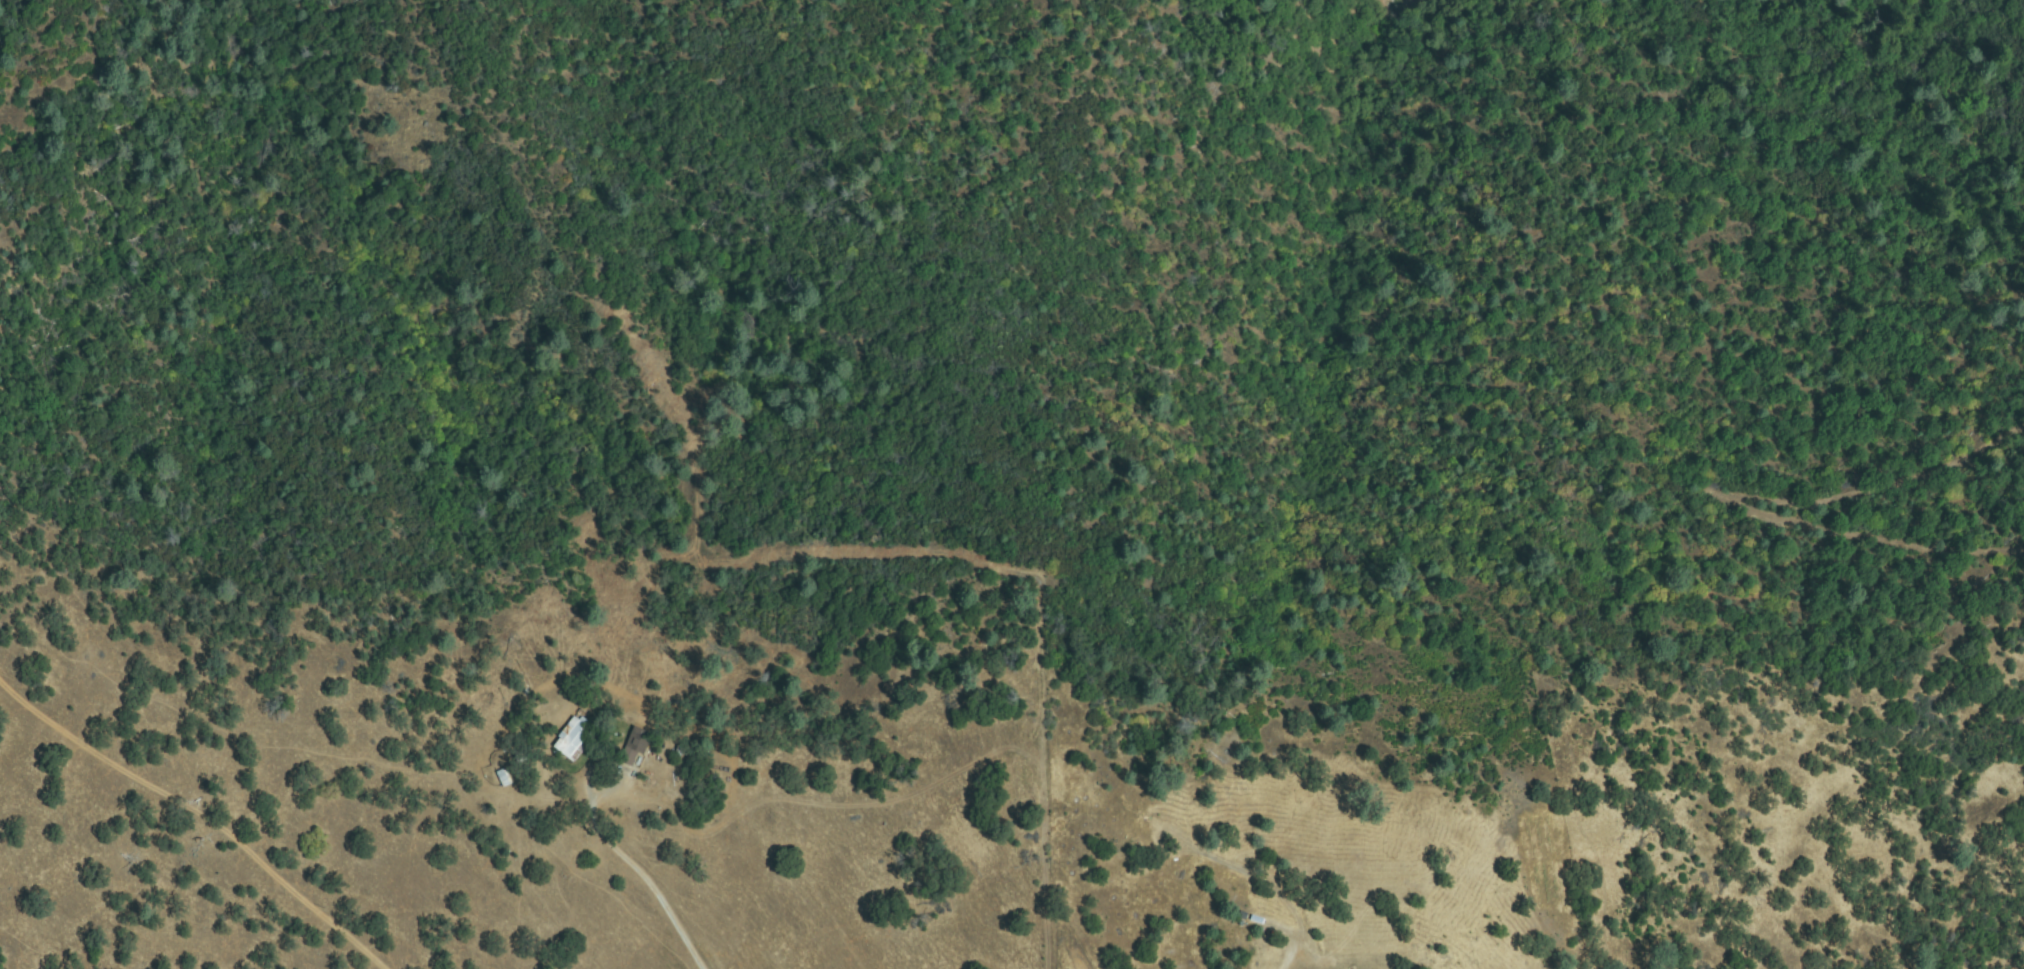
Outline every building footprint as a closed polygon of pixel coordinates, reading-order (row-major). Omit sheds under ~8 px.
[(594,730),(573,760),(556,748),(578,718),(594,730)] [(649,740),(644,752),(639,750),(633,767),(620,762),(626,745),(633,748),(637,736),(649,740)] [(518,763),(513,753),(525,747),(529,757),(518,763)] [(677,747),(687,748),(687,755),(676,754),(677,747)] [(497,774),(502,771),(506,778),(501,781),(497,774)]
